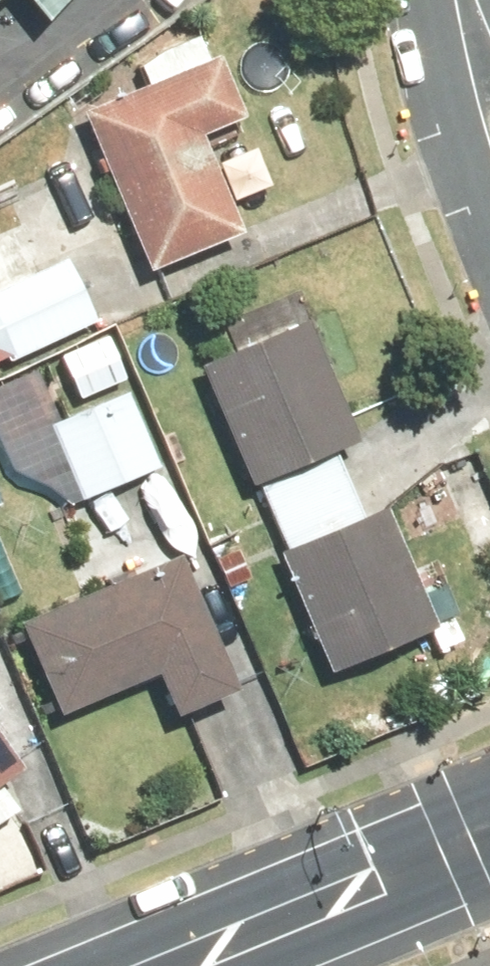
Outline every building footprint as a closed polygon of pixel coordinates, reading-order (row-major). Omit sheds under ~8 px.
[(220,52),(81,108),(145,266),(238,229),(199,133),(246,114),(220,52)] [(0,234),(0,366),(104,320),(56,210),(0,234)] [(305,316),(197,362),(250,485),(358,439),(305,316)] [(104,408),(84,361),(51,375),(71,422),(58,427),(89,501),(168,468),(137,394),(104,408)] [(386,504),(275,548),(327,681),(439,637),(386,504)] [(176,552),(20,617),(60,711),(155,671),(173,715),(234,690),(176,552)] [(19,773),(0,746),(0,786),(19,773)]
